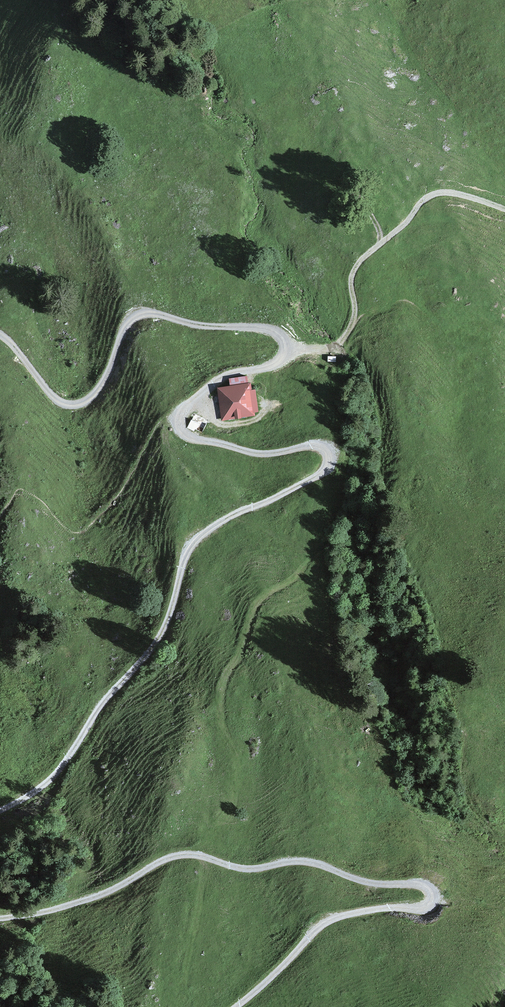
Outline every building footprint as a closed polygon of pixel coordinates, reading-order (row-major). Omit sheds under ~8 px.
[(248,389),(245,389),(243,376),(228,379),(229,385),(217,387),(223,415),(252,409),(248,389)]
